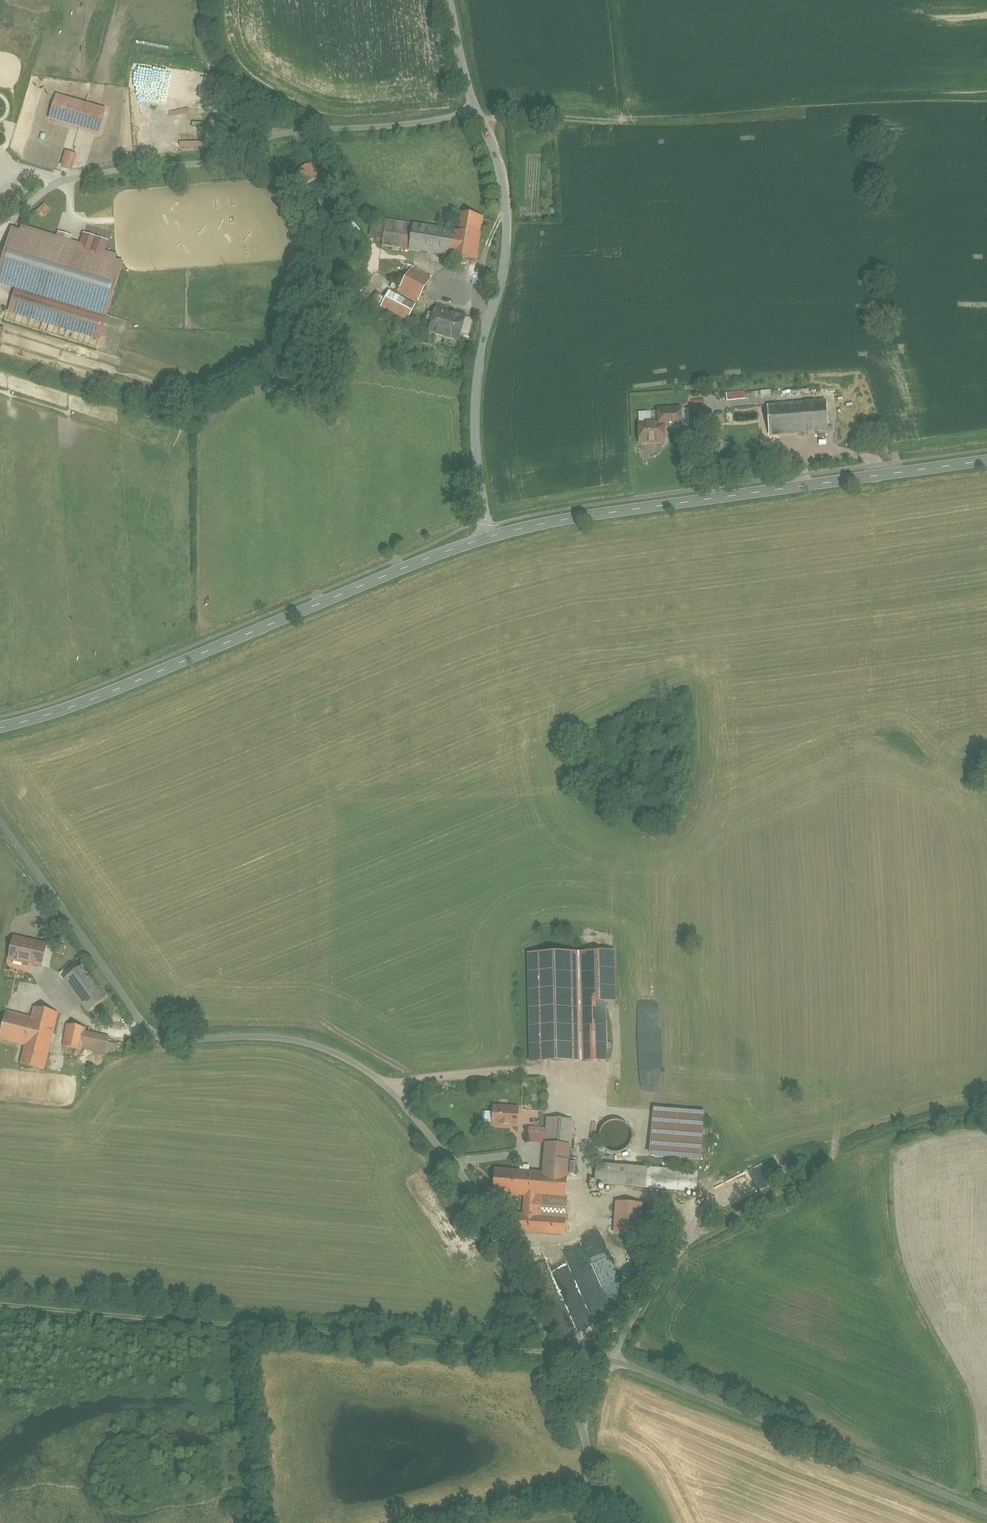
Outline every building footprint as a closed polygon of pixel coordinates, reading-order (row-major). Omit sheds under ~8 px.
[(103,113),(54,99),(47,123),(96,138),(103,113)] [(205,113),(152,117),(155,151),(208,149),(205,113)] [(73,160),(64,156),(59,170),(68,173),(73,160)] [(289,178),(296,193),(315,182),(309,168),(289,178)] [(35,211),(42,219),(51,211),(44,204),(35,211)] [(475,268),(482,222),(458,218),(455,236),(451,263),(451,264),(475,268)] [(368,237),(381,239),(382,225),(370,223),(368,237)] [(408,256),(413,229),(392,225),(387,252),(408,256)] [(408,256),(451,263),(455,236),(418,230),(413,229),(408,256)] [(17,235),(10,233),(0,268),(0,290),(13,294),(7,317),(97,345),(107,320),(119,278),(123,267),(114,264),(115,260),(102,256),(105,245),(81,238),(78,249),(67,246),(69,240),(56,237),(54,242),(19,231),(17,235)] [(395,296),(417,307),(429,284),(407,272),(395,296)] [(380,312),(385,303),(371,295),(366,305),(380,312)] [(418,312),(388,296),(385,303),(380,312),(409,328),(418,312)] [(456,318),(436,313),(429,340),(454,346),(461,348),(468,321),(456,318)] [(772,391),(726,394),(727,401),(773,398),(772,391)] [(712,407),(714,433),(823,427),(822,397),(763,400),(764,404),(712,407)] [(702,417),(701,404),(688,405),(688,418),(702,417)] [(678,411),(652,412),(653,428),(634,430),(635,450),(662,448),(661,432),(679,431),(678,411)] [(46,948),(13,941),(7,966),(30,972),(31,969),(40,972),(46,948)] [(562,958),(536,958),(537,1063),(538,1067),(604,1066),(603,1006),(613,1005),(612,957),(562,958)] [(85,968),(63,984),(85,1016),(107,1000),(85,968)] [(57,1017),(33,1011),(30,1021),(4,1014),(0,1030),(0,1044),(23,1050),(19,1068),(43,1074),(57,1017)] [(85,1031),(66,1027),(61,1049),(80,1053),(81,1051),(104,1056),(108,1040),(84,1035),(85,1031)] [(519,1107),(494,1107),(493,1127),(518,1128),(519,1107)] [(700,1159),(704,1111),(650,1107),(647,1155),(700,1159)] [(544,1145),(541,1173),(494,1170),(493,1195),(512,1197),(523,1197),(522,1215),(514,1214),(508,1214),(507,1233),(517,1233),(564,1236),(566,1217),(537,1216),(538,1198),(565,1200),(565,1193),(573,1121),(547,1118),(546,1128),(544,1145)] [(626,1133),(622,1129),(617,1126),(611,1125),(605,1127),(600,1131),(597,1136),(597,1143),(598,1148),(602,1153),(607,1156),(614,1157),(620,1155),(625,1151),(628,1145),(628,1139),(626,1133)] [(544,1145),(546,1128),(529,1128),(527,1144),(544,1145)] [(592,1169),(591,1189),(694,1195),(695,1174),(644,1171),(643,1172),(592,1169)] [(639,1207),(612,1206),(612,1237),(638,1237),(639,1229),(639,1207)]
